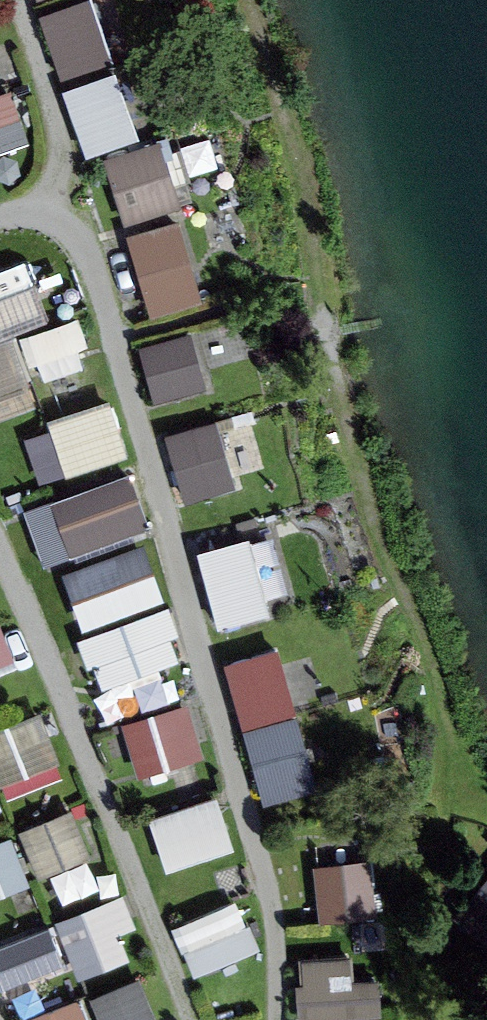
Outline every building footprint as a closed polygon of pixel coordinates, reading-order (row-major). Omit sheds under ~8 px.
[(42,12),(64,73),(113,55),(93,0),(74,0),(42,12)] [(68,84),(86,158),(142,144),(124,70),(68,84)] [(27,143),(0,75),(0,153),(27,143)] [(171,143),(110,152),(120,226),(182,217),(171,143)] [(156,322),(210,305),(183,221),(129,238),(156,322)] [(32,385),(16,330),(61,317),(38,237),(0,248),(0,394),(32,385)] [(146,345),(155,399),(213,389),(209,363),(250,357),(245,328),(146,345)] [(54,413),(110,398),(98,353),(42,367),(54,413)] [(67,473),(134,455),(118,400),(52,419),(67,473)] [(168,434),(186,500),(239,486),(222,420),(168,434)] [(28,506),(46,563),(152,528),(133,471),(28,506)] [(276,608),(254,535),(200,551),(221,624),(276,608)] [(105,689),(191,656),(146,541),(60,574),(105,689)] [(21,664),(5,616),(0,618),(0,671),(21,664)] [(236,650),(257,797),(315,788),(293,642),(236,650)] [(144,779),(213,751),(189,693),(121,721),(144,779)] [(165,864),(236,849),(224,794),(153,810),(165,864)] [(24,823),(43,876),(94,858),(76,806),(24,823)] [(34,882),(14,831),(0,836),(0,895),(34,882)] [(317,864),(324,918),(382,911),(375,857),(317,864)] [(81,975),(143,950),(119,890),(57,915),(81,975)] [(241,894),(179,920),(200,970),(263,944),(241,894)] [(0,935),(0,987),(46,976),(35,927),(0,935)] [(351,1015),(383,1013),(380,950),(300,954),(303,1017),(351,1015)] [(105,1019),(155,1019),(162,1017),(140,968),(91,990),(105,1019)] [(28,1019),(91,1019),(82,993),(26,1014),(28,1019)]
